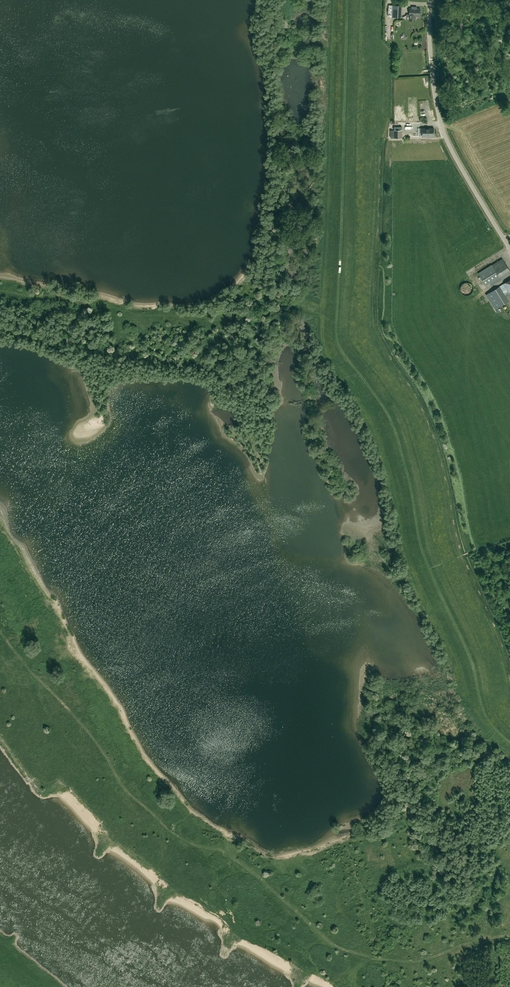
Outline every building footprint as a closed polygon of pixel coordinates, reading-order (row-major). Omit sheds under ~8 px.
[(412,8),(410,8),(409,16),(409,21),(415,21),(415,16),(420,17),(420,9),(417,9),(417,6),(412,6),(412,8)] [(434,137),(434,128),(422,128),(422,136),(429,136),(429,137),(434,137)] [(499,276),(509,270),(502,258),(491,265),(478,273),(485,285),(489,283),(491,286),(501,280),(499,276)] [(486,295),(495,309),(509,300),(509,280),(486,295)] [(466,295),(467,295),(468,295),(469,295),(470,294),(471,293),(472,293),(472,292),(473,291),(473,290),(473,289),(473,288),(473,287),(473,286),(472,285),(471,284),(470,283),(468,282),(467,282),(466,282),(465,283),(464,283),(463,284),(462,284),(462,285),(461,286),(461,287),(460,287),(460,289),(460,290),(461,291),(461,292),(462,292),(462,293),(463,294),(464,294),(465,295),(466,295)]
